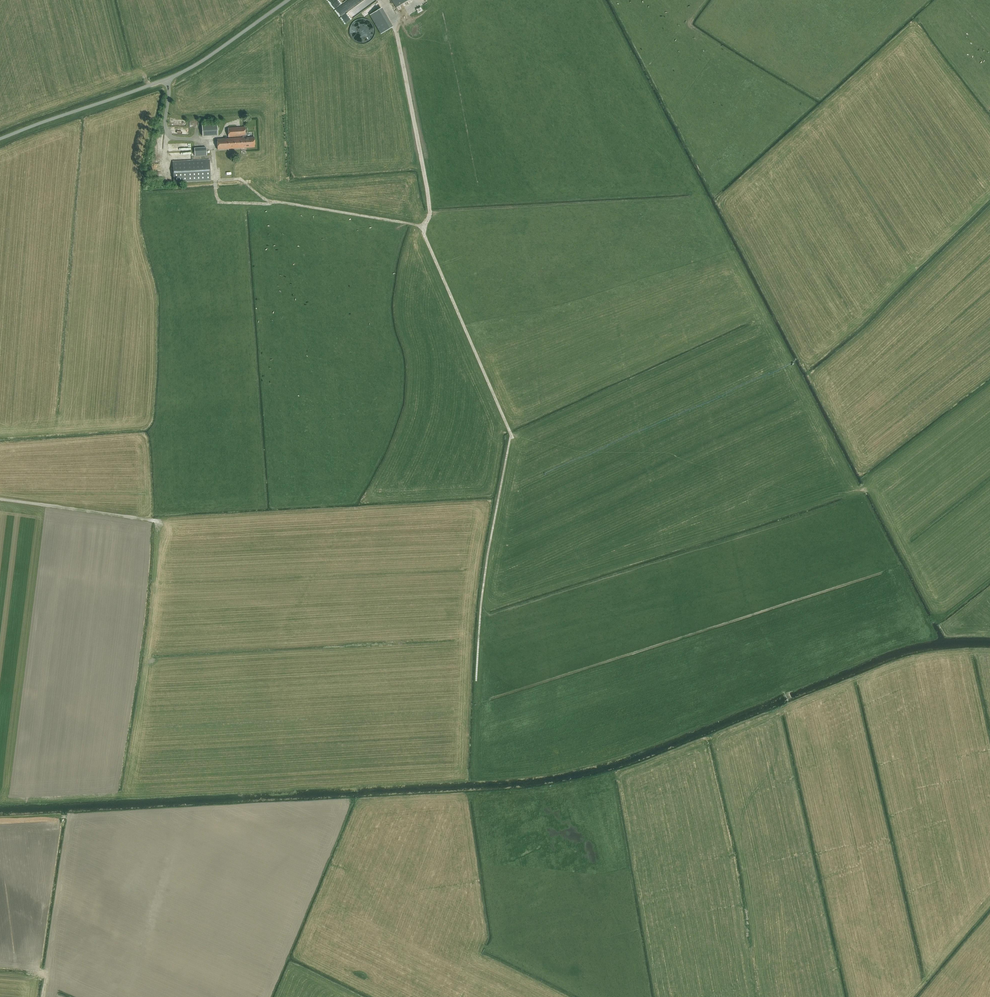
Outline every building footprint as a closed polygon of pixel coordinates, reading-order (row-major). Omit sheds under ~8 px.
[(390,29),(379,10),(370,15),(381,34),(390,29)] [(217,125),(202,126),(202,136),(218,135),(217,125)] [(217,139),(217,150),(254,147),(254,137),(245,138),(245,135),(245,127),(228,128),(228,137),(242,136),(242,138),(217,139)] [(190,142),(175,142),(175,150),(190,149),(190,142)] [(206,148),(194,149),(194,156),(206,155),(206,148)] [(174,182),(210,181),(209,160),(173,162),(174,182)]
